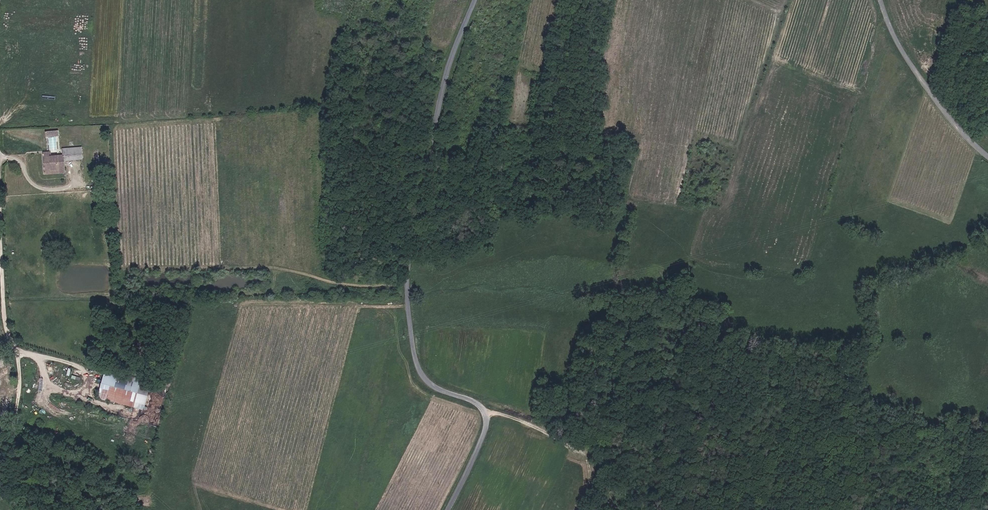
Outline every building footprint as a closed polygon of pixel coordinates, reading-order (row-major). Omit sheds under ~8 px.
[(71,158),(70,147),(63,147),(63,153),(44,154),(44,170),(63,170),(63,159),(71,158)] [(80,147),(70,147),(71,158),(81,158),(80,147)] [(85,363),(22,343),(23,390),(155,427),(166,388),(160,386),(151,383),(107,369),(100,367),(85,363)]
